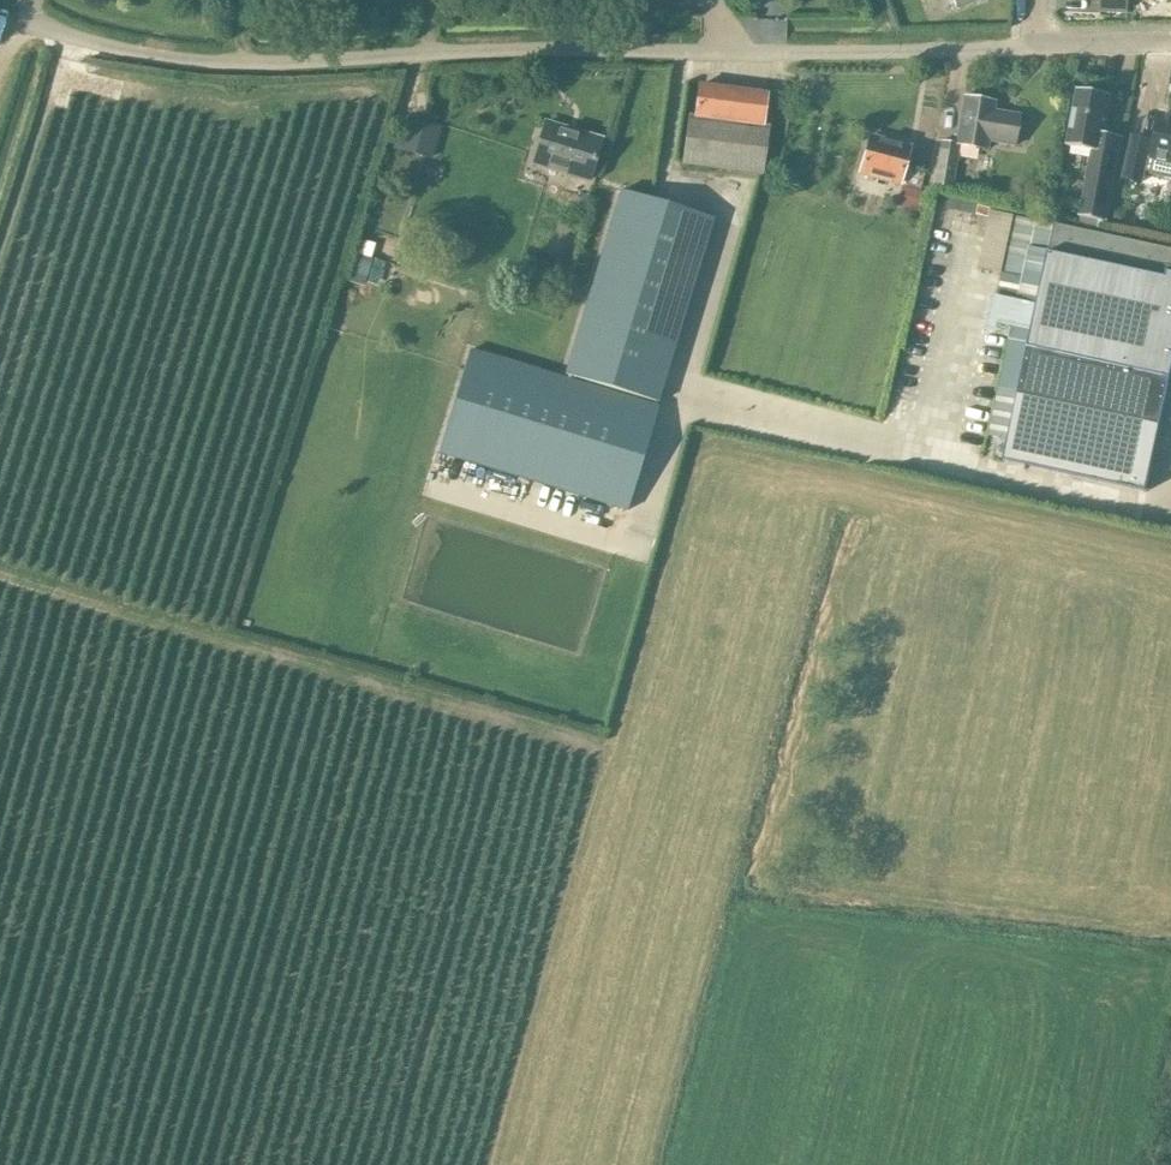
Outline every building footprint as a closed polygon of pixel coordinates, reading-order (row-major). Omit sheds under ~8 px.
[(957,10),(983,0),(953,0),(957,10)] [(1100,11),(1129,12),(1130,0),(1100,0),(1100,11)] [(700,85),(696,116),(688,115),(681,167),(762,176),(769,126),(762,125),(766,94),(700,85)] [(1068,146),(1091,150),(1080,217),(1107,222),(1123,137),(1105,134),(1112,96),(1079,90),(1068,146)] [(956,143),(959,144),(987,149),(988,141),(1014,145),(1019,116),(994,112),(995,103),(964,97),(956,143)] [(1162,115),(1155,145),(1151,144),(1151,141),(1134,137),(1125,179),(1142,183),(1148,157),(1154,159),(1151,175),(1170,179),(1170,117),(1162,115)] [(395,145),(431,157),(442,129),(413,119),(407,136),(399,133),(395,145)] [(534,163),(588,180),(601,140),(546,123),(534,163)] [(860,174),(899,184),(909,148),(870,137),(860,174)] [(940,141),(933,184),(953,188),(959,144),(956,143),(940,141)] [(716,219),(620,190),(563,374),(660,403),(716,219)] [(1015,217),(999,295),(1020,299),(990,435),(1009,440),(1019,396),(1055,225),(1015,217)] [(1004,461),(1147,491),(1162,426),(1170,383),(1170,249),(1056,225),(1019,396),(1004,461)] [(631,510),(661,407),(471,351),(441,455),(631,510)]
